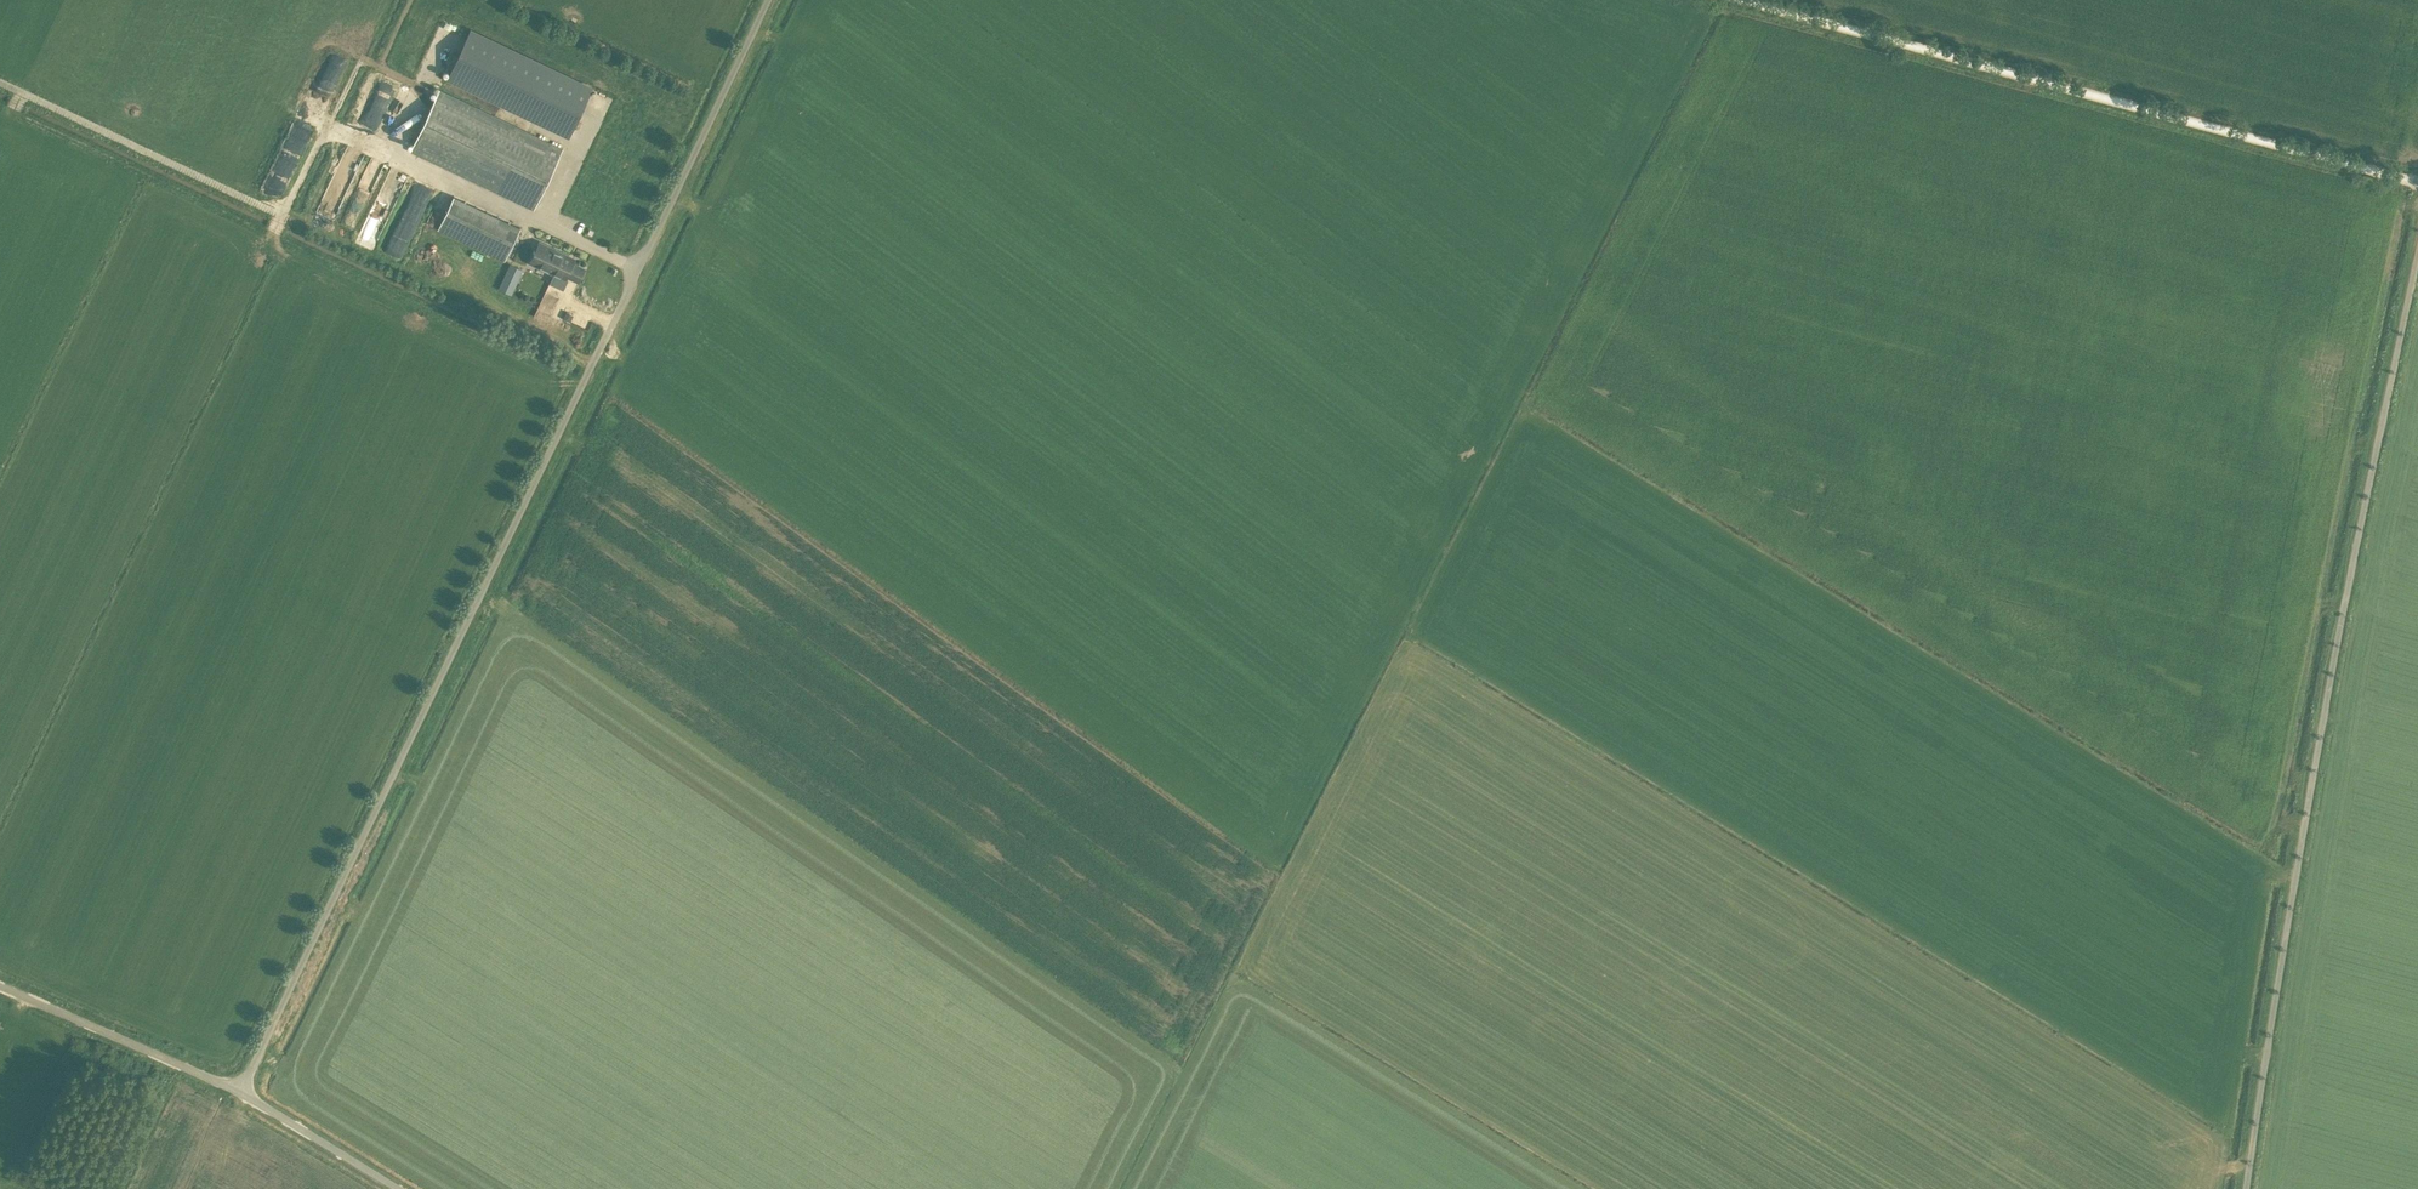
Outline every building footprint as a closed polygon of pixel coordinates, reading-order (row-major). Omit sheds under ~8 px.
[(449,75),(570,132),(592,86),(471,28),(449,75)] [(326,53),(308,92),(330,102),(347,63),(326,53)] [(534,207),(562,150),(438,91),(411,149),(534,207)] [(504,260),(520,227),(453,195),(438,229),(504,260)] [(575,258),(539,242),(530,262),(568,280),(569,276),(578,281),(584,268),(572,263),(575,258)] [(511,264),(500,288),(512,294),(523,270),(511,264)]
